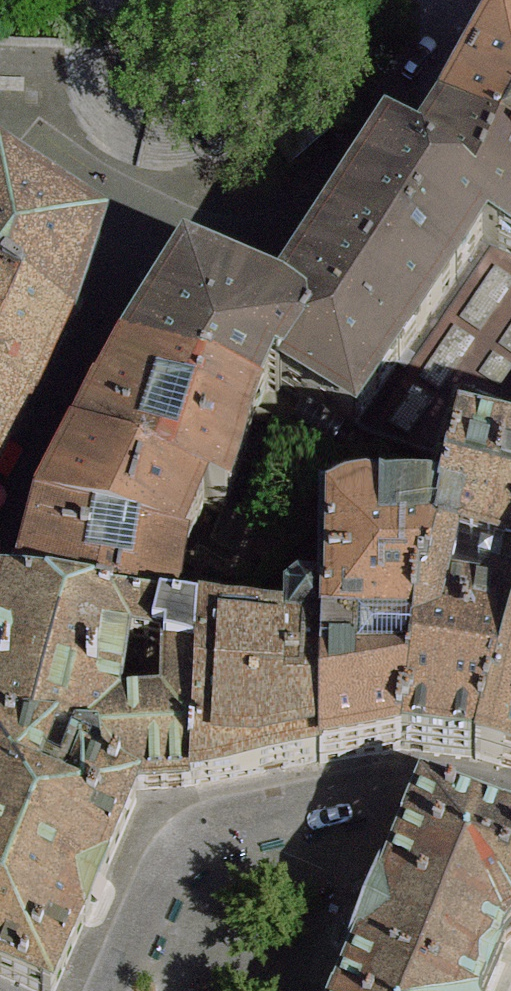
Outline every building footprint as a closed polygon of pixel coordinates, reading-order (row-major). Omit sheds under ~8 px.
[(504,43),(474,91),(448,136),(510,170),(510,46),(504,43)] [(448,136),(436,151),(418,179),(490,230),(483,240),(510,252),(510,170),(448,136)] [(292,332),(272,385),(355,428),(483,240),(490,230),(418,179),(389,161),(375,185),(280,325),(292,332)] [(0,171),(0,284),(67,329),(84,281),(101,233),(0,171)] [(355,428),(438,453),(455,398),(478,398),(510,413),(510,252),(483,240),(355,428)] [(67,329),(0,284),(0,397),(29,411),(49,367),(67,329)] [(188,288),(129,374),(253,426),(272,385),(292,332),(280,325),(259,315),(188,288)] [(253,426),(129,374),(113,396),(59,491),(195,530),(204,507),(225,515),(253,426)] [(29,411),(0,397),(0,467),(29,411)] [(510,655),(510,480),(459,468),(442,536),(421,612),(402,749),(452,755),(475,759),(510,655)] [(195,530),(59,491),(41,520),(35,544),(33,553),(20,606),(172,631),(181,592),(195,530)] [(328,532),(325,628),(323,761),(367,756),(402,749),(421,612),(442,536),(328,532)] [(20,606),(6,604),(0,620),(0,753),(102,756),(101,787),(136,792),(147,791),(165,788),(194,785),(202,637),(172,631),(20,606)] [(285,647),(202,637),(194,785),(268,773),(323,761),(325,628),(315,617),(299,616),(287,625),(285,647)] [(475,759),(506,767),(510,768),(510,655),(475,759)] [(0,753),(0,977),(32,990),(55,990),(102,887),(136,792),(101,787),(102,756),(0,753)] [(418,793),(334,990),(487,990),(506,944),(510,941),(510,831),(418,793)]
